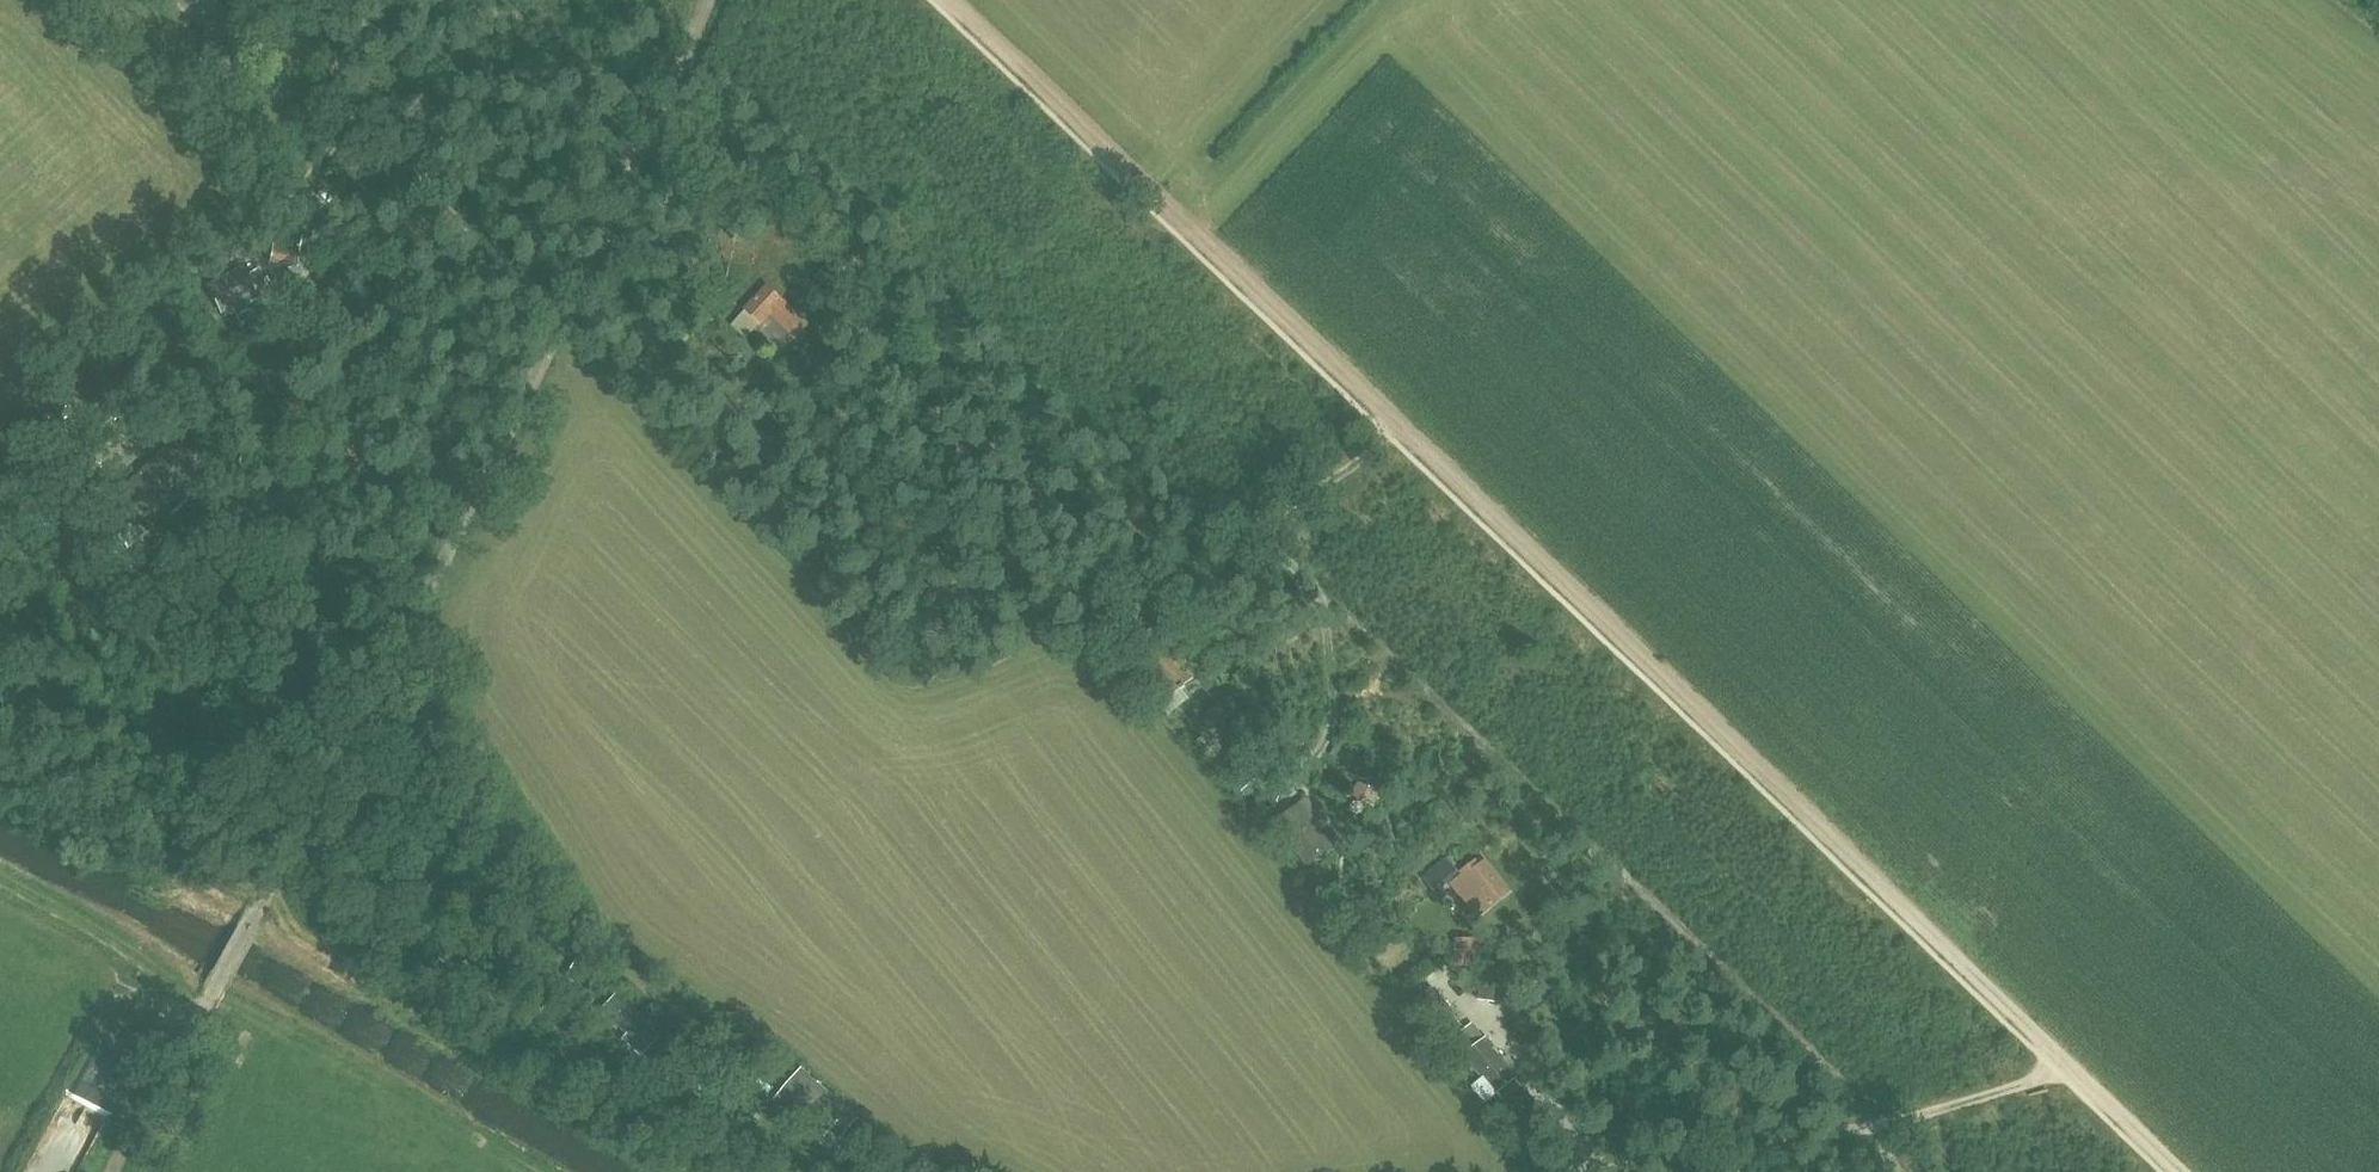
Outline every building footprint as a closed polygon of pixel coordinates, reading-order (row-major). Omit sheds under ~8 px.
[(270,263),(298,268),(301,248),(302,236),(277,232),(276,244),(273,244),(270,263)] [(242,268),(208,286),(221,310),(252,293),(256,300),(260,301),(268,297),(269,293),(263,283),(267,281),(266,278),(262,281),(257,271),(247,277),(242,268)] [(768,286),(746,309),(762,323),(771,313),(796,337),(809,324),(768,286)] [(1160,623),(1145,636),(1158,652),(1146,662),(1172,694),(1180,687),(1182,689),(1186,686),(1184,684),(1193,677),(1167,646),(1174,640),(1160,623)] [(1307,863),(1325,851),(1295,811),(1277,825),(1307,863)] [(1444,879),(1456,870),(1446,857),(1434,867),(1444,879)] [(1475,860),(1462,871),(1464,874),(1453,883),(1479,916),(1510,891),(1485,860),(1479,865),(1475,860)] [(639,1018),(615,994),(601,1008),(626,1032),(639,1018)] [(1482,1041),(1469,1025),(1454,1038),(1502,1098),(1520,1084),(1484,1039),(1482,1041)] [(856,1119),(801,1070),(785,1089),(810,1111),(801,1121),(821,1138),(830,1128),(840,1137),(856,1119)] [(850,1169),(853,1171),(867,1171),(876,1162),(864,1153),(850,1169)]
